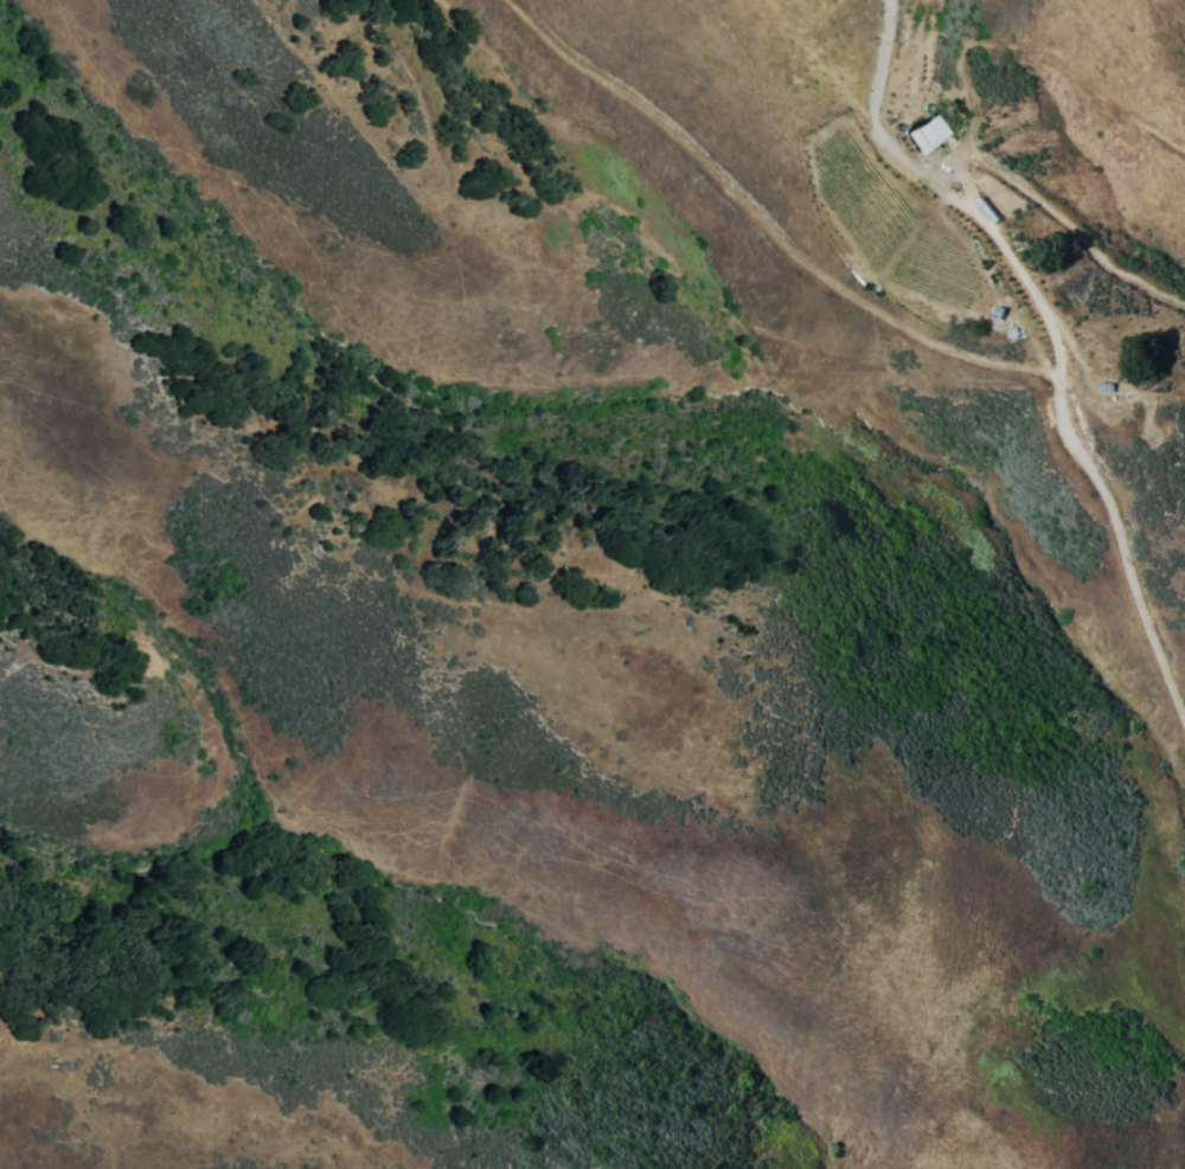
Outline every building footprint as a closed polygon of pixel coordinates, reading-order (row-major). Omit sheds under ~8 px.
[(949,135),(937,114),(907,132),(919,153),(949,135)]
